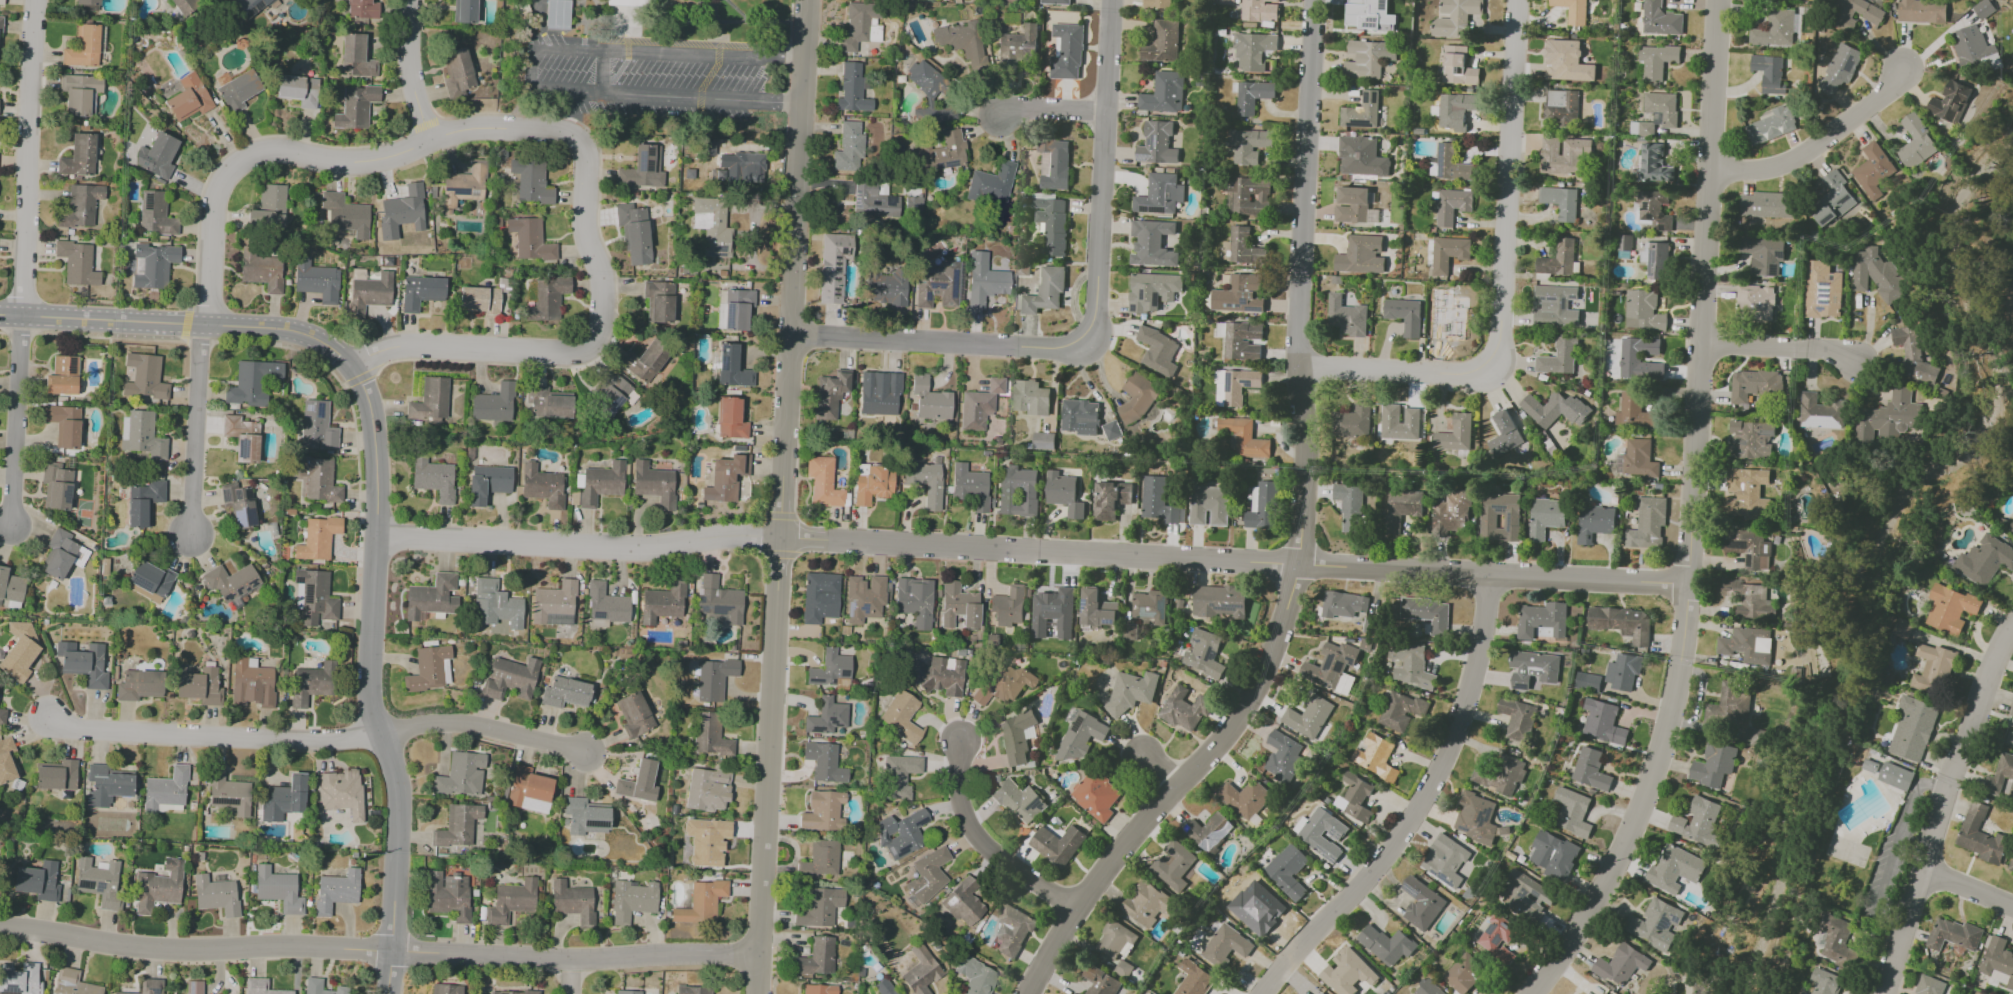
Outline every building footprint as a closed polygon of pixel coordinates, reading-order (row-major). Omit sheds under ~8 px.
[(74,9),(98,10),(98,0),(74,0),(74,9)] [(183,18),(171,0),(198,0),(201,5),(183,18)] [(250,19),(237,0),(279,0),(250,19)] [(346,18),(347,0),(372,0),(371,19),(346,18)] [(455,22),(457,0),(476,0),(474,23),(455,22)] [(545,29),(568,30),(569,0),(546,0),(545,29)] [(613,5),(613,0),(656,0),(656,8),(613,5)] [(1144,7),(1144,0),(1174,0),(1174,9),(1144,7)] [(1243,20),(1244,0),(1261,0),(1261,2),(1279,3),(1278,21),(1243,20)] [(1346,6),(1346,0),(1379,0),(1378,12),(1394,13),(1392,32),(1356,29),(1357,18),(1360,18),(1360,7),(1346,6)] [(1441,12),(1441,0),(1483,0),(1482,15),(1471,14),(1470,37),(1432,35),(1433,18),(1451,19),(1451,13),(1441,12)] [(1549,5),(1549,0),(1588,0),(1587,8),(1586,7),(1585,26),(1569,25),(1571,7),(1549,5)] [(1644,32),(1646,0),(1663,0),(1662,10),(1684,12),(1683,34),(1644,32)] [(1836,14),(1843,0),(1866,0),(1889,11),(1882,25),(1859,14),(1854,23),(1836,14)] [(1898,20),(1900,0),(1934,0),(1949,1),(1948,23),(1898,20)] [(1972,8),(1986,0),(1990,0),(1997,11),(1980,21),(1972,8)] [(857,41),(856,53),(838,52),(839,37),(845,37),(847,3),(871,4),(868,42),(857,41)] [(1750,29),(1768,30),(1770,6),(1793,7),(1791,47),(1749,45),(1750,29)] [(1155,19),(1179,20),(1177,61),(1141,60),(1142,42),(1154,43),(1155,19)] [(999,34),(1023,35),(1024,22),(1038,23),(1036,61),(1020,60),(1019,72),(996,70),(999,34)] [(1053,23),(1084,25),(1080,80),(1050,78),(1052,56),(1061,57),(1062,38),(1052,38),(1053,23)] [(1952,33),(1981,23),(1986,38),(1992,36),(1998,53),(1962,65),(1952,33)] [(77,25),(100,26),(98,67),(61,66),(61,50),(76,50),(77,25)] [(932,31),(973,25),(976,48),(935,54),(932,31)] [(342,33),(365,34),(364,60),(376,60),(376,76),(342,75),(342,33)] [(1235,33),(1277,35),(1276,50),(1266,49),(1265,72),(1243,71),(1243,67),(1239,67),(1240,59),(1237,59),(1237,48),(1234,48),(1235,33)] [(1349,40),(1398,43),(1397,60),(1380,60),(1379,79),(1343,77),(1344,61),(1356,62),(1356,55),(1348,54),(1349,40)] [(1567,41),(1584,41),(1583,62),(1585,62),(1585,78),(1547,76),(1547,61),(1565,61),(1567,41)] [(1846,82),(1831,95),(1821,83),(1830,75),(1827,73),(1842,42),(1864,53),(1849,84),(1846,82)] [(1444,45),(1468,46),(1467,67),(1480,68),(1480,83),(1442,81),(1444,45)] [(1640,45),(1680,47),(1680,64),(1664,64),(1663,81),(1644,81),(1644,63),(1639,63),(1640,45)] [(440,54),(465,48),(476,87),(451,94),(440,54)] [(1751,56),(1783,57),(1782,78),(1750,77),(1751,56)] [(920,60),(947,82),(934,99),(932,97),(934,107),(951,103),(955,120),(926,127),(922,109),(926,109),(922,89),(906,77),(920,60)] [(841,62),(863,63),(861,99),(872,99),(872,111),(836,110),(836,98),(840,98),(841,62)] [(251,69),(263,89),(242,102),(244,106),(235,112),(232,108),(229,110),(217,90),(251,69)] [(197,111),(176,122),(165,101),(185,90),(178,80),(193,71),(214,106),(199,115),(197,111)] [(1157,71),(1184,72),(1183,111),(1139,110),(1140,93),(1156,94),(1157,71)] [(66,91),(60,91),(61,75),(102,78),(101,93),(91,93),(90,115),(65,114),(66,91)] [(280,76),(317,80),(314,110),(299,108),(300,100),(277,98),(280,76)] [(1972,88),(1950,79),(1941,100),(1932,96),(1925,110),(1956,124),(1972,88)] [(1239,82),(1275,83),(1274,98),(1256,97),(1255,116),(1238,115),(1239,82)] [(344,86),(381,87),(381,103),(368,103),(367,130),(333,129),(333,114),(343,114),(344,86)] [(1339,125),(1341,106),(1363,107),(1364,89),(1380,90),(1378,128),(1339,125)] [(1545,103),(1548,103),(1549,89),(1580,91),(1578,119),(1571,119),(1544,117),(1545,103)] [(1644,92),(1680,94),(1678,128),(1643,126),(1644,92)] [(1442,93),(1479,96),(1478,110),(1467,109),(1466,129),(1439,127),(1442,93)] [(1745,125),(1775,114),(1773,109),(1789,103),(1799,130),(1754,148),(1745,125)] [(1913,140),(1896,150),(1907,169),(1938,151),(1916,110),(1901,119),(1913,140)] [(841,121),(861,122),(858,171),(832,170),(832,151),(839,152),(841,121)] [(1146,121),(1174,122),(1173,138),(1169,137),(1169,148),(1179,149),(1178,164),(1136,163),(1137,146),(1147,146),(1147,137),(1146,137),(1146,121)] [(941,132),(959,129),(961,141),(964,141),(965,149),(962,149),(965,165),(917,172),(914,148),(929,145),(930,150),(943,147),(941,132)] [(1232,129),(1275,131),(1274,147),(1261,147),(1260,164),(1235,163),(1236,145),(1231,145),(1232,129)] [(157,131),(178,141),(167,163),(173,166),(167,180),(141,168),(157,131)] [(73,133),(96,134),(93,177),(58,175),(59,158),(71,158),(73,133)] [(1375,174),(1375,175),(1338,173),(1341,135),(1377,138),(1376,156),(1390,158),(1389,176),(1375,174)] [(1544,137),(1561,138),(1560,153),(1563,153),(1564,138),(1593,140),(1591,176),(1542,174),(1544,137)] [(1039,139),(1069,141),(1068,166),(1070,166),(1069,190),(1041,188),(1043,151),(1039,151),(1039,139)] [(1874,200),(1867,191),(1853,172),(1871,159),(1863,149),(1875,140),(1896,169),(1887,176),(1875,185),(1882,193),(1874,200)] [(1438,142),(1456,143),(1455,163),(1476,164),(1475,182),(1436,179),(1436,169),(1427,168),(1427,158),(1437,158),(1438,142)] [(635,144),(654,145),(652,187),(616,185),(616,168),(634,169),(635,144)] [(1642,144),(1675,146),(1673,183),(1640,181),(1642,144)] [(763,171),(762,182),(746,181),(747,170),(733,170),(733,153),(764,154),(763,171)] [(1011,180),(1002,215),(963,205),(972,170),(995,176),(1000,159),(1015,163),(1011,180)] [(471,160),(488,160),(486,200),(476,200),(476,201),(456,200),(455,215),(442,215),(443,199),(442,199),(443,174),(470,175),(471,160)] [(508,160),(545,162),(543,187),(555,187),(554,206),(512,204),(514,175),(507,174),(508,160)] [(1844,184),(1857,202),(1825,225),(1811,206),(1830,192),(1822,179),(1837,168),(1847,182),(1844,184)] [(685,169),(694,169),(694,179),(684,179),(685,169)] [(1150,172),(1177,174),(1177,184),(1186,184),(1185,200),(1176,200),(1175,214),(1133,211),(1134,195),(1149,196),(1150,172)] [(1237,177),(1272,179),(1272,195),(1269,195),(1268,217),(1235,215),(1237,177)] [(381,201),(408,199),(407,182),(421,181),(424,221),(398,223),(399,234),(384,235),(381,201)] [(853,215),(898,216),(898,196),(876,195),(876,182),(854,182),(853,215)] [(70,185),(105,187),(104,200),(94,199),(93,229),(57,227),(58,211),(69,212),(70,185)] [(260,185),(286,186),(285,211),(260,210),(260,185)] [(1351,204),(1338,203),(1339,187),(1369,188),(1368,205),(1368,208),(1367,223),(1335,221),(1336,208),(1337,208),(1337,206),(1351,207),(1351,204)] [(1541,187),(1579,189),(1577,223),(1558,222),(1559,204),(1540,203),(1541,187)] [(1440,189),(1474,191),(1473,212),(1453,211),(1452,226),(1437,225),(1440,189)] [(141,191),(165,192),(164,218),(178,218),(177,237),(140,236),(141,191)] [(1654,224),(1636,223),(1637,219),(1633,219),(1635,191),(1670,193),(1669,204),(1661,204),(1661,214),(1674,216),(1673,231),(1654,230),(1654,224)] [(344,205),(371,207),(370,224),(371,224),(370,241),(356,240),(356,230),(334,229),(335,209),(320,208),(322,192),(345,193),(344,205)] [(1742,194),(1754,196),(1754,192),(1784,194),(1782,218),(1741,214),(1742,194)] [(906,197),(921,198),(921,211),(905,211),(906,197)] [(1035,197),(1067,200),(1066,213),(1067,213),(1066,233),(1068,233),(1066,256),(1044,254),(1047,223),(1033,222),(1035,197)] [(722,212),(725,212),(724,228),(730,229),(729,243),(704,242),(705,227),(711,227),(712,214),(693,213),(693,198),(723,199),(722,212)] [(622,226),(617,227),(615,205),(631,204),(632,209),(645,208),(646,221),(649,249),(625,251),(622,226)] [(506,219),(540,218),(541,243),(555,243),(555,262),(515,263),(515,233),(506,233),(506,219)] [(1133,222),(1169,223),(1168,241),(1157,240),(1157,257),(1138,256),(1138,240),(1132,240),(1133,222)] [(1232,225),(1250,226),(1249,247),(1268,248),(1267,264),(1231,262),(1232,225)] [(1335,270),(1336,253),(1346,254),(1346,248),(1347,248),(1348,233),(1383,235),(1382,252),(1378,252),(1378,257),(1384,257),(1384,273),(1335,270)] [(822,234),(851,236),(847,305),(817,303),(822,234)] [(1620,257),(1620,251),(1618,251),(1619,234),(1633,235),(1632,252),(1628,251),(1628,257),(1620,257)] [(1435,237),(1471,240),(1470,261),(1449,259),(1448,277),(1431,276),(1432,267),(1427,266),(1429,240),(1434,240),(1435,237)] [(1537,274),(1539,255),(1555,256),(1556,237),(1576,239),(1573,277),(1537,274)] [(1741,239),(1784,242),(1782,277),(1751,275),(1753,254),(1740,253),(1741,239)] [(56,241),(93,243),(92,272),(100,273),(100,286),(63,284),(65,259),(55,258),(56,241)] [(1650,277),(1652,243),(1670,244),(1669,269),(1675,269),(1675,279),(1650,277)] [(137,244),(180,245),(179,264),(170,264),(169,287),(132,286),(133,274),(143,275),(144,260),(136,260),(137,244)] [(243,246),(255,247),(255,257),(283,258),(281,295),(266,295),(267,285),(241,284),(243,246)] [(970,251),(988,252),(987,271),(1009,272),(1008,296),(985,295),(984,311),(966,310),(970,251)] [(1881,258),(1884,264),(1890,259),(1898,272),(1889,277),(1891,279),(1894,284),(1893,284),(1901,296),(1888,305),(1877,288),(1878,288),(1863,265),(1854,264),(1854,254),(1874,255),(1878,253),(1879,255),(1881,258)] [(297,257),(311,258),(311,265),(337,268),(334,304),(319,303),(320,294),(295,292),(297,257)] [(1805,317),(1809,261),(1832,262),(1831,270),(1842,271),(1839,319),(1805,317)] [(932,290),(931,309),(916,308),(917,286),(918,268),(941,269),(942,262),(959,263),(956,307),(939,306),(940,290),(932,290)] [(1042,266),(1066,267),(1065,292),(1061,292),(1060,308),(1039,307),(1038,314),(1022,313),(1023,295),(1038,296),(1039,284),(1041,285),(1042,266)] [(868,267),(908,269),(906,307),(866,305),(868,267)] [(353,280),(379,281),(379,271),(391,272),(390,306),(352,304),(353,280)] [(1132,273),(1185,274),(1184,291),(1176,291),(1175,301),(1159,300),(1158,311),(1148,310),(1148,313),(1130,312),(1130,292),(1133,292),(1133,290),(1132,290),(1132,273)] [(1231,273),(1262,274),(1261,297),(1265,297),(1264,312),(1220,311),(1220,289),(1230,289),(1231,273)] [(402,277),(443,279),(442,301),(418,300),(418,313),(400,312),(402,277)] [(534,278),(570,278),(570,293),(560,293),(560,321),(526,321),(526,307),(534,307),(534,278)] [(652,299),(643,298),(644,282),(673,283),(673,300),(672,300),(671,326),(651,325),(652,299)] [(1740,285),(1777,288),(1774,323),(1737,320),(1740,285)] [(1536,286),(1578,287),(1577,302),(1569,301),(1568,326),(1535,324),(1536,286)] [(460,287),(500,289),(498,320),(484,319),(484,312),(459,311),(460,287)] [(1625,330),(1628,289),(1659,291),(1657,314),(1669,315),(1668,333),(1625,330)] [(726,290),(754,291),(754,307),(748,307),(747,331),(723,330),(725,303),(726,303),(726,290)] [(1368,308),(1368,326),(1366,326),(1366,336),(1343,335),(1344,326),(1335,325),(1335,320),(1330,320),(1331,292),(1342,293),(1342,307),(1357,307),(1357,305),(1368,305),(1368,308)] [(1387,299),(1422,301),(1419,341),(1402,340),(1403,319),(1385,318),(1387,299)] [(1433,301),(1466,302),(1465,323),(1450,322),(1450,340),(1432,340),(1433,301)] [(1227,322),(1263,323),(1262,340),(1249,339),(1249,345),(1261,345),(1261,360),(1226,358),(1227,322)] [(1143,325),(1162,332),(1162,333),(1180,344),(1172,359),(1180,363),(1171,378),(1142,361),(1152,345),(1138,340),(1143,325)] [(1892,330),(1916,327),(1917,341),(1920,341),(1922,360),(1920,360),(1941,366),(1935,386),(1899,376),(1905,356),(1906,356),(1905,344),(1893,346),(1892,330)] [(1555,372),(1536,372),(1536,357),(1556,357),(1558,336),(1578,338),(1575,374),(1555,372)] [(1613,372),(1614,359),(1623,359),(1625,337),(1646,339),(1644,362),(1666,364),(1665,376),(1613,372)] [(627,350),(637,359),(653,338),(671,352),(654,375),(651,373),(640,385),(616,362),(627,350)] [(720,344),(741,345),(740,370),(754,371),(753,385),(718,383),(720,344)] [(126,354),(162,358),(159,384),(167,385),(165,401),(121,396),(126,354)] [(83,377),(82,396),(44,394),(45,375),(54,376),(55,358),(78,358),(77,377),(83,377)] [(238,361),(283,362),(282,410),(234,408),(234,405),(225,405),(225,388),(237,388),(238,361)] [(608,363),(635,386),(607,420),(591,406),(608,385),(597,376),(608,363)] [(1735,369),(1783,372),(1782,391),(1750,388),(1748,405),(1731,403),(1733,380),(1734,380),(1735,369)] [(1136,371),(1162,391),(1141,420),(1125,408),(1133,397),(1123,389),(1136,371)] [(1228,371),(1261,372),(1261,387),(1245,386),(1245,406),(1226,405),(1228,371)] [(818,377),(836,379),(836,372),(850,373),(849,393),(837,392),(836,421),(814,420),(815,393),(817,393),(818,377)] [(861,372),(901,374),(900,394),(897,394),(896,417),(859,415),(861,372)] [(916,395),(912,395),(914,373),(928,375),(927,391),(952,393),(951,420),(915,418),(916,395)] [(424,377),(449,378),(447,417),(422,416),(424,377)] [(988,377),(1004,378),(1004,394),(988,393),(988,377)] [(1030,411),(1013,410),(1014,379),(1040,380),(1040,388),(1051,389),(1050,415),(1030,414),(1030,411)] [(473,395),(498,396),(499,381),(514,381),(513,422),(472,420),(473,395)] [(1912,403),(1923,404),(1920,428),(1889,425),(1889,426),(1883,426),(1867,425),(1868,409),(1881,410),(1881,406),(1888,407),(1888,401),(1892,401),(1893,386),(1913,387),(1912,403)] [(1546,430),(1520,403),(1530,393),(1543,406),(1558,390),(1572,404),(1546,430)] [(1637,425),(1621,424),(1623,391),(1642,392),(1641,412),(1658,412),(1658,428),(1637,427),(1637,425)] [(1803,391),(1818,392),(1818,404),(1832,405),(1833,400),(1848,401),(1847,428),(1801,425),(1803,391)] [(547,392),(573,394),(571,419),(545,417),(547,392)] [(962,392),(995,394),(993,415),(986,415),(985,432),(959,430),(962,392)] [(719,398),(742,399),(741,423),(748,423),(747,438),(717,436),(719,398)] [(1064,399),(1083,400),(1083,402),(1101,403),(1101,425),(1092,424),(1092,439),(1078,438),(1078,430),(1062,430),(1064,399)] [(304,400),(329,401),(328,428),(339,428),(338,450),(301,448),(304,400)] [(1371,420),(1369,437),(1336,435),(1337,412),(1358,413),(1359,401),(1373,402),(1371,420)] [(1381,438),(1384,404),(1425,407),(1423,441),(1381,438)] [(45,407),(81,408),(80,452),(56,451),(57,423),(45,422),(45,407)] [(1495,458),(1486,441),(1501,433),(1492,415),(1508,407),(1526,442),(1495,458)] [(127,412),(156,413),(156,437),(166,438),(165,464),(153,463),(154,454),(122,453),(123,417),(127,417),(127,412)] [(1438,454),(1438,432),(1451,432),(1451,412),(1473,413),(1471,455),(1438,454)] [(225,416),(241,417),(241,422),(259,423),(257,464),(234,462),(236,437),(224,436),(225,416)] [(1219,417),(1253,419),(1252,438),(1273,439),(1272,458),(1235,456),(1237,433),(1218,432),(1219,417)] [(1102,425),(1108,440),(1122,435),(1116,419),(1102,425)] [(1732,420),(1778,422),(1777,437),(1773,437),(1772,458),(1730,456),(1731,438),(1736,439),(1737,432),(1731,432),(1732,420)] [(1035,432),(1055,433),(1054,450),(1034,449),(1035,432)] [(1629,437),(1652,439),(1650,462),(1661,463),(1660,477),(1645,476),(1645,468),(1629,467),(1629,472),(1617,471),(1619,455),(1627,455),(1629,437)] [(713,459),(730,460),(730,455),(741,456),(742,454),(749,455),(748,477),(737,476),(735,502),(701,500),(702,487),(711,487),(713,459)] [(296,457),(332,459),(331,487),(342,487),(341,503),(301,501),(302,480),(294,479),(296,457)] [(807,458),(832,459),(830,491),(846,491),(845,507),(811,505),(812,478),(806,478),(807,458)] [(583,469),(610,470),(610,460),(623,460),(622,496),(596,495),(595,508),(579,507),(580,492),(582,493),(583,469)] [(635,460),(648,461),(647,471),(675,472),(673,511),(659,510),(660,496),(633,495),(635,460)] [(523,462),(536,462),(536,473),(564,475),(562,511),(546,510),(547,499),(521,497),(523,462)] [(953,462),(967,463),(966,472),(992,474),(989,513),(972,512),(973,500),(950,498),(953,462)] [(44,463),(71,466),(66,511),(40,509),(44,463)] [(413,464),(454,465),(453,505),(439,504),(439,489),(413,488),(413,464)] [(907,464),(943,467),(940,511),(921,510),(923,484),(905,483),(907,464)] [(1001,468),(1005,469),(1005,464),(1020,465),(1019,469),(1040,470),(1038,515),(999,513),(1001,468)] [(867,465),(894,467),(892,498),(870,496),(869,507),(855,506),(857,476),(866,477),(867,465)] [(487,468),(514,469),(513,492),(486,491),(487,468)] [(1738,499),(1738,491),(1727,491),(1728,468),(1771,470),(1770,493),(1762,492),(1762,501),(1761,516),(1727,514),(1727,498),(1738,499)] [(1049,470),(1059,470),(1059,476),(1078,477),(1077,502),(1085,503),(1084,519),(1068,518),(1069,505),(1047,504),(1048,475),(1049,470)] [(1156,519),(1142,518),(1145,475),(1165,476),(1164,506),(1179,507),(1178,524),(1156,522),(1156,519)] [(470,476),(486,477),(484,506),(469,505),(470,476)] [(1253,511),(1245,511),(1244,527),(1276,528),(1277,481),(1254,480),(1253,511)] [(145,499),(145,481),(164,481),(164,504),(149,504),(149,528),(127,528),(127,499),(145,499)] [(1099,502),(1100,482),(1134,484),(1133,504),(1117,504),(1116,520),(1094,519),(1095,502),(1099,502)] [(1336,483),(1365,485),(1362,533),(1342,532),(1343,508),(1334,507),(1336,483)] [(221,487),(250,484),(253,506),(224,509),(221,487)] [(1192,485),(1230,487),(1228,526),(1189,523),(1192,485)] [(1449,502),(1449,490),(1471,490),(1471,527),(1462,527),(1462,528),(1449,527),(1448,527),(1447,537),(1435,536),(1436,502),(1449,502)] [(1386,514),(1383,514),(1384,491),(1424,492),(1423,516),(1402,515),(1399,535),(1384,533),(1386,514)] [(1480,538),(1483,493),(1524,495),(1521,541),(1480,538)] [(1640,497),(1668,498),(1665,547),(1637,546),(1640,497)] [(1533,522),(1534,498),(1566,500),(1564,529),(1546,528),(1545,543),(1529,542),(1530,522),(1533,522)] [(1580,528),(1580,507),(1615,508),(1615,532),(1595,532),(1594,544),(1576,543),(1577,528),(1580,528)] [(306,518),(344,520),(343,537),(330,536),(329,560),(293,559),(294,545),(304,546),(306,518)] [(54,550),(46,546),(56,527),(72,536),(70,541),(79,546),(72,558),(73,558),(59,581),(42,571),(54,550)] [(1756,552),(1759,552),(1759,568),(1746,568),(1746,554),(1724,554),(1725,529),(1756,530),(1756,552)] [(1988,532),(2012,550),(2012,569),(1996,593),(1955,564),(1963,552),(1967,555),(1975,544),(1977,546),(1988,532)] [(1762,541),(1772,541),(1771,567),(1761,566),(1762,541)] [(138,559),(162,572),(164,568),(177,575),(161,605),(124,585),(138,559)] [(203,576),(221,565),(228,576),(248,564),(261,585),(225,606),(224,607),(214,590),(209,593),(202,582),(206,580),(203,576)] [(23,604),(0,600),(0,568),(8,569),(7,576),(26,579),(23,604)] [(295,571),(329,573),(328,599),(339,599),(338,621),(318,619),(318,628),(292,626),(293,610),(301,611),(303,585),(294,584),(295,571)] [(409,587),(433,588),(434,573),(457,574),(457,590),(448,590),(447,597),(458,597),(458,612),(407,610),(409,587)] [(701,573),(718,575),(717,590),(743,592),(741,616),(740,616),(739,626),(729,625),(729,615),(705,614),(706,609),(698,608),(701,573)] [(804,574),(842,576),(840,626),(802,624),(804,574)] [(846,577),(864,577),(864,588),(870,589),(870,577),(886,577),(885,619),(846,619),(846,577)] [(474,594),(475,594),(476,579),(497,580),(497,594),(524,595),(523,636),(473,634),(474,594)] [(899,579),(910,580),(910,583),(921,583),(921,580),(934,581),(934,590),(939,590),(937,624),(930,623),(929,634),(896,631),(897,613),(894,613),(896,588),(898,588),(899,579)] [(1724,579),(1742,580),(1742,584),(1767,586),(1764,619),(1737,616),(1738,603),(1739,604),(1740,597),(1723,596),(1724,579)] [(534,590),(559,591),(559,580),(577,580),(577,584),(582,585),(581,638),(556,638),(556,626),(533,625),(534,590)] [(605,596),(630,598),(628,622),(598,620),(598,618),(590,618),(590,581),(605,581),(605,596)] [(683,597),(681,631),(640,629),(642,591),(670,592),(670,581),(685,582),(684,597),(683,597)] [(943,581),(961,582),(960,592),(980,593),(978,629),(941,627),(943,581)] [(1935,581),(1981,600),(1974,617),(1962,612),(1959,619),(1966,621),(1959,637),(1925,623),(1935,600),(1928,597),(1935,581)] [(991,597),(1011,597),(1012,584),(1024,584),(1023,627),(990,627),(991,597)] [(1196,587),(1225,588),(1225,586),(1247,587),(1246,602),(1247,603),(1247,620),(1214,618),(1215,605),(1195,604),(1196,587)] [(1100,624),(1083,624),(1085,588),(1101,588),(1100,610),(1118,611),(1118,625),(1100,624)] [(1326,589),(1359,594),(1355,621),(1322,617),(1326,589)] [(1134,590),(1169,592),(1168,619),(1133,617),(1134,590)] [(1038,598),(1072,601),(1070,626),(1036,623),(1038,598)] [(1517,639),(1520,603),(1546,604),(1546,601),(1570,603),(1567,640),(1552,639),(1552,628),(1535,626),(1534,640),(1517,639)] [(1419,602),(1448,604),(1447,620),(1418,618),(1419,602)] [(1590,607),(1652,611),(1649,648),(1633,647),(1634,635),(1588,632),(1590,607)] [(1195,626),(1224,637),(1211,673),(1183,663),(1195,626)] [(1734,626),(1774,630),(1770,665),(1731,661),(1731,655),(1717,653),(1718,637),(1733,638),(1734,626)] [(21,683),(0,668),(0,662),(21,634),(42,649),(28,668),(31,670),(21,683)] [(1362,639),(1373,641),(1371,650),(1361,648),(1362,639)] [(1342,642),(1361,648),(1355,666),(1347,663),(1337,690),(1301,678),(1306,663),(1321,668),(1326,655),(1323,654),(1327,643),(1341,647),(1342,642)] [(1917,643),(1936,649),(1937,646),(1957,652),(1944,695),(1910,685),(1914,674),(1921,676),(1926,660),(1913,656),(1917,643)] [(61,652),(89,653),(89,644),(102,645),(101,672),(108,672),(108,690),(87,689),(87,676),(60,675),(61,652)] [(1392,645),(1425,646),(1424,671),(1437,672),(1436,690),(1421,689),(1422,683),(1394,682),(1394,666),(1402,667),(1402,659),(1391,659),(1392,645)] [(414,650),(452,647),(453,659),(441,660),(443,689),(404,692),(403,675),(416,674),(414,650)] [(805,666),(822,667),(823,647),(837,648),(836,655),(850,656),(849,688),(804,685),(805,666)] [(1512,648),(1561,653),(1557,691),(1508,686),(1512,648)] [(1618,653),(1642,657),(1636,693),(1609,688),(1610,682),(1606,681),(1609,662),(1616,663),(1618,653)] [(491,657),(524,667),(527,658),(540,662),(528,701),(514,697),(516,690),(505,687),(501,700),(480,694),(491,657)] [(930,689),(925,694),(903,671),(916,659),(928,671),(930,657),(963,661),(958,698),(942,696),(943,691),(930,689)] [(235,659),(247,659),(247,666),(275,667),(273,704),(246,703),(245,708),(233,707),(235,659)] [(299,664),(322,665),(323,660),(332,660),(330,696),(321,696),(321,691),(297,690),(299,664)] [(701,660),(738,662),(738,678),(724,677),(724,701),(699,701),(699,674),(701,674),(701,660)] [(986,677),(988,679),(998,665),(1007,671),(1010,666),(1017,670),(1025,669),(1040,679),(1033,689),(1026,685),(1013,701),(1007,703),(1002,703),(991,696),(983,708),(970,699),(986,677)] [(216,689),(222,689),(221,706),(200,705),(200,699),(177,698),(178,675),(203,676),(203,668),(216,669),(216,689)] [(137,697),(137,702),(116,701),(117,684),(120,684),(120,671),(159,672),(158,697),(137,697)] [(1146,671),(1161,675),(1158,684),(1157,686),(1152,705),(1135,700),(1139,706),(1115,720),(1106,706),(1111,703),(1114,693),(1113,693),(1120,672),(1144,679),(1146,671)] [(1587,673),(1603,676),(1600,692),(1584,690),(1587,673)] [(560,701),(558,708),(541,704),(544,688),(551,689),(554,676),(592,686),(586,708),(560,701)] [(1716,713),(1721,679),(1754,683),(1749,718),(1716,713)] [(1179,683),(1189,691),(1184,698),(1193,704),(1201,692),(1216,703),(1193,734),(1177,723),(1174,728),(1156,715),(1179,683)] [(898,689),(920,703),(908,722),(923,732),(913,748),(893,735),(896,731),(879,720),(898,689)] [(1308,690),(1334,706),(1313,740),(1281,720),(1289,706),(1302,714),(1307,705),(1301,701),(1308,690)] [(622,726),(626,724),(615,702),(637,691),(655,726),(636,735),(636,736),(630,739),(622,726)] [(1394,694),(1418,707),(1402,736),(1379,723),(1394,694)] [(1905,694),(1939,707),(1918,763),(1888,751),(1903,708),(1900,707),(1905,694)] [(821,695),(831,696),(830,703),(847,704),(845,736),(804,733),(805,717),(819,718),(821,695)] [(1504,697),(1542,709),(1530,747),(1505,739),(1511,721),(1497,717),(1504,697)] [(1588,699),(1618,706),(1613,726),(1628,730),(1624,745),(1580,734),(1588,699)] [(1072,724),(1066,720),(1075,705),(1098,719),(1098,720),(1111,728),(1103,742),(1095,738),(1084,759),(1080,757),(1052,760),(1072,724)] [(1005,736),(999,725),(1033,708),(1040,722),(1025,730),(1029,750),(1027,751),(1030,767),(1013,770),(1005,736)] [(696,712),(720,713),(719,741),(734,741),(733,756),(715,755),(715,753),(694,751),(696,712)] [(2008,724),(2012,726),(2012,745),(2002,741),(2008,724)] [(1371,732),(1395,744),(1385,763),(1400,771),(1394,782),(1355,762),(1371,732)] [(22,778),(0,786),(0,742),(11,738),(16,749),(13,750),(22,778)] [(805,740),(845,742),(843,769),(847,769),(847,783),(816,781),(817,761),(804,761),(805,740)] [(1693,761),(1704,764),(1710,740),(1739,747),(1732,774),(1724,772),(1721,786),(1720,789),(1700,784),(1701,781),(1689,777),(1693,761)] [(1583,746),(1604,752),(1597,773),(1615,779),(1611,793),(1571,781),(1583,746)] [(1274,749),(1302,764),(1291,785),(1263,770),(1274,749)] [(2002,750),(2012,754),(2012,797),(1985,787),(1989,776),(1993,777),(2002,750)] [(452,751),(487,755),(482,797),(431,791),(433,776),(449,778),(452,751)] [(1503,754),(1529,763),(1517,797),(1471,781),(1478,763),(1497,770),(1503,754)] [(883,757),(920,758),(919,774),(906,774),(906,790),(919,791),(918,801),(882,800),(882,792),(893,792),(893,768),(883,768),(883,757)] [(617,780),(631,782),(635,758),(656,761),(649,802),(629,799),(629,798),(615,796),(617,780)] [(1866,758),(1879,763),(1874,773),(1862,768),(1866,758)] [(37,768),(63,770),(64,760),(76,761),(74,790),(36,788),(37,768)] [(1885,761),(1915,774),(1908,792),(1878,779),(1885,761)] [(109,795),(109,803),(106,803),(106,808),(87,806),(89,765),(107,766),(107,775),(111,775),(133,776),(132,796),(109,795)] [(145,779),(172,780),(173,765),(189,766),(188,782),(186,782),(185,806),(158,805),(157,813),(143,812),(145,779)] [(517,765),(529,768),(528,773),(553,779),(544,817),(507,808),(517,765)] [(1093,767),(1128,796),(1117,809),(1114,805),(1105,815),(1108,818),(1103,824),(1070,796),(1093,767)] [(1359,791),(1341,780),(1348,768),(1368,780),(1366,783),(1373,787),(1362,807),(1353,802),(1359,791)] [(692,769),(731,772),(728,813),(689,810),(692,769)] [(225,782),(249,783),(248,806),(249,806),(249,818),(236,818),(236,807),(209,806),(209,794),(208,794),(209,770),(226,771),(225,782)] [(320,775),(342,774),(342,771),(362,770),(364,824),(350,824),(350,811),(321,811),(320,775)] [(263,787),(288,787),(289,772),(307,773),(306,813),(282,813),(282,824),(261,824),(263,787)] [(991,794),(1012,777),(1023,791),(1032,784),(1049,807),(1024,827),(1013,813),(1009,817),(991,794)] [(1255,778),(1273,797),(1247,822),(1218,791),(1229,781),(1240,792),(1255,778)] [(1561,787),(1591,799),(1583,821),(1595,825),(1590,836),(1556,822),(1563,804),(1555,801),(1561,787)] [(1465,790),(1502,805),(1495,823),(1500,825),(1492,845),(1450,829),(1465,790)] [(809,791),(846,793),(844,831),(799,828),(800,813),(808,813),(809,791)] [(1685,836),(1680,834),(1668,828),(1675,814),(1686,819),(1696,795),(1724,806),(1708,846),(1687,837),(1687,838),(1685,836)] [(568,798),(584,799),(583,806),(610,808),(608,833),(585,831),(584,837),(565,836),(568,798)] [(1320,803),(1351,828),(1340,843),(1325,831),(1322,834),(1345,853),(1335,866),(1295,834),(1320,803)] [(1973,803),(1987,808),(1978,831),(1994,837),(1995,834),(2010,840),(2000,866),(1975,856),(1977,851),(1957,843),(1973,803)] [(448,805),(483,807),(482,820),(474,820),(472,845),(446,844),(448,805)] [(921,807),(929,822),(917,828),(926,846),(895,862),(878,829),(921,807)] [(1218,811),(1237,828),(1210,856),(1183,830),(1194,818),(1203,827),(1218,811)] [(692,837),(684,836),(685,820),(732,824),(731,840),(723,839),(721,866),(690,864),(692,837)] [(1028,845),(1043,825),(1059,837),(1070,823),(1090,838),(1063,872),(1028,845)] [(1500,828),(1511,827),(1512,834),(1501,835),(1500,828)] [(1539,828),(1575,846),(1573,852),(1576,854),(1568,871),(1567,872),(1545,862),(1543,867),(1529,860),(1536,847),(1531,845),(1539,828)] [(1442,833),(1472,853),(1466,862),(1462,860),(1455,872),(1464,878),(1456,890),(1422,868),(1436,847),(1434,845),(1442,833)] [(1174,839),(1198,857),(1175,887),(1151,868),(1174,839)] [(811,840),(840,842),(838,876),(817,875),(817,878),(809,878),(811,840)] [(1293,842),(1310,860),(1294,876),(1309,891),(1296,903),(1264,870),(1293,842)] [(899,884),(916,875),(910,863),(943,846),(950,860),(939,865),(950,887),(911,907),(899,884)] [(1679,847),(1713,865),(1700,889),(1692,885),(1685,898),(1693,902),(1690,909),(1657,892),(1658,888),(1643,880),(1652,864),(1667,872),(1679,847)] [(108,860),(119,861),(117,876),(116,876),(113,895),(120,895),(118,911),(100,909),(102,896),(81,893),(75,892),(78,857),(90,858),(89,868),(107,871),(108,860)] [(139,874),(168,877),(169,870),(164,870),(165,859),(184,861),(179,905),(152,902),(150,916),(135,914),(139,874)] [(38,900),(39,895),(14,892),(16,868),(43,870),(44,862),(56,863),(55,875),(52,875),(51,882),(57,883),(55,902),(38,900)] [(268,899),(256,899),(256,865),(270,865),(270,875),(294,876),(293,898),(302,898),(302,915),(282,915),(282,900),(268,899)] [(332,902),(332,917),(315,917),(316,899),(317,899),(318,877),(345,879),(346,869),(359,870),(359,879),(357,903),(332,902)] [(1515,869),(1547,889),(1540,898),(1531,893),(1527,899),(1510,888),(1514,882),(1509,878),(1515,869)] [(208,884),(235,882),(237,903),(238,903),(239,918),(224,919),(223,907),(205,909),(198,910),(194,876),(207,874),(208,884)] [(1410,875),(1446,902),(1424,930),(1401,913),(1411,900),(1414,902),(1416,900),(1401,888),(1410,875)] [(967,876),(979,888),(973,894),(988,908),(965,931),(939,904),(967,876)] [(455,924),(455,916),(427,916),(426,878),(468,877),(468,910),(471,910),(471,923),(455,924)] [(490,909),(497,909),(497,886),(522,887),(523,877),(535,879),(535,887),(534,911),(506,910),(506,925),(489,925),(490,909)] [(1142,878),(1180,906),(1171,919),(1164,915),(1150,934),(1118,911),(1129,895),(1132,897),(1140,887),(1137,885),(1142,878)] [(554,879),(565,879),(565,889),(592,890),(591,914),(553,913),(554,879)] [(703,912),(702,924),(670,922),(671,909),(691,910),(693,882),(713,883),(713,880),(728,881),(727,900),(716,899),(715,913),(703,912)] [(614,881),(629,882),(629,885),(646,886),(646,882),(658,882),(657,914),(629,913),(629,924),(612,923),(614,881)] [(1261,887),(1279,901),(1265,919),(1273,925),(1265,936),(1239,915),(1261,887)] [(803,888),(845,890),(844,910),(834,909),(832,930),(793,928),(794,912),(801,912),(803,888)] [(1654,897),(1684,912),(1678,924),(1673,922),(1669,931),(1677,935),(1669,951),(1624,927),(1631,914),(1646,922),(1651,911),(1648,909),(1654,897)] [(1007,903),(1039,922),(1032,933),(1030,932),(1013,961),(989,947),(1002,925),(996,921),(1007,903)] [(1495,912),(1518,928),(1503,950),(1480,933),(1495,912)] [(1820,955),(1849,968),(1856,951),(1845,947),(1854,924),(1826,912),(1819,928),(1829,932),(1820,955)] [(1983,929),(1964,922),(1962,925),(1936,916),(1925,946),(1940,952),(1944,940),(1975,951),(1983,929)] [(1118,964),(1096,950),(1115,920),(1141,937),(1125,961),(1134,967),(1128,976),(1116,968),(1118,964)] [(1224,923),(1255,944),(1246,958),(1234,951),(1221,970),(1201,956),(1224,923)] [(1358,937),(1371,923),(1389,940),(1400,927),(1419,945),(1394,971),(1358,937)] [(2004,948),(2007,939),(1991,933),(1978,972),(1998,979),(1999,978),(2006,980),(2004,987),(2012,990),(2012,951),(2004,948)] [(798,956),(810,956),(811,937),(834,938),(833,977),(797,977),(798,956)] [(1623,941),(1652,960),(1645,970),(1637,965),(1619,991),(1590,972),(1600,958),(1608,963),(1623,941)] [(926,985),(932,993),(912,993),(913,993),(901,977),(920,963),(910,949),(920,942),(942,974),(932,981),(926,985)] [(1381,977),(1364,993),(1338,993),(1320,976),(1349,946),(1381,977)] [(1487,971),(1465,993),(1463,993),(1444,977),(1468,952),(1487,971)] [(999,974),(989,993),(960,993),(967,979),(950,971),(959,954),(999,974)] [(1213,984),(1206,993),(1172,993),(1186,974),(1179,968),(1187,957),(1226,986),(1222,991),(1213,984)] [(42,983),(41,993),(0,993),(0,972),(22,973),(23,963),(38,964),(38,977),(37,981),(37,982),(42,983)] [(1123,984),(1116,993),(1085,993),(1093,982),(1084,976),(1091,964),(1123,984)] [(1815,966),(1810,980),(1815,981),(1811,993),(1836,993),(1842,977),(1815,966)] [(104,987),(103,993),(54,993),(58,967),(81,971),(79,982),(104,987)] [(163,973),(162,993),(141,993),(142,972),(163,973)] [(1922,973),(1915,993),(1937,993),(1942,981),(1922,973)] [(885,976),(900,993),(877,993),(872,987),(885,976)] [(1428,976),(1449,993),(1413,993),(1428,976)] [(295,990),(295,993),(245,993),(246,978),(268,978),(268,989),(295,990)] [(348,989),(348,993),(305,993),(306,978),(324,979),(323,990),(335,991),(335,985),(343,986),(342,989),(348,989)] [(204,982),(204,993),(186,993),(186,982),(204,982)] [(463,986),(462,993),(432,993),(433,984),(463,986)] [(838,987),(837,993),(796,993),(796,984),(838,987)]
